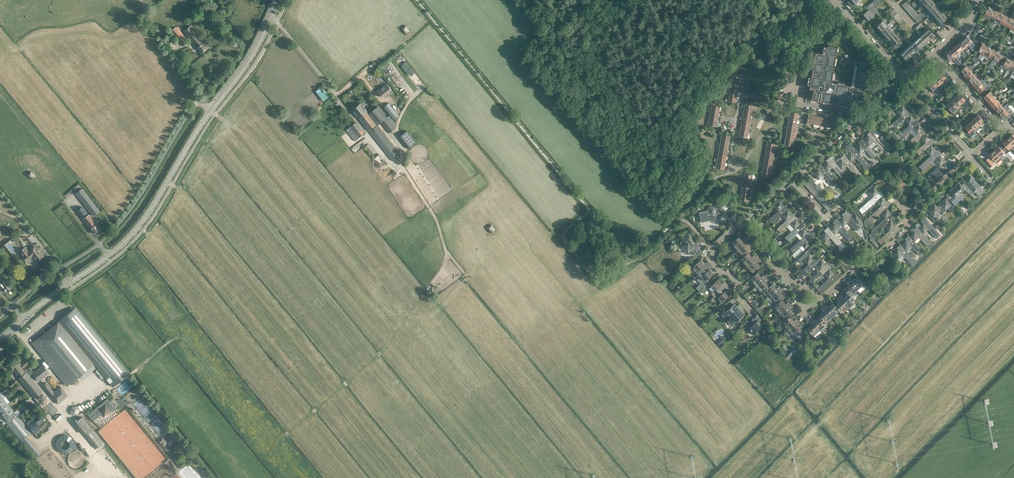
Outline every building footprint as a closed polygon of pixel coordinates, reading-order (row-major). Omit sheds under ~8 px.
[(878,0),(874,0),(865,8),(867,10),(863,14),(866,17),(867,17),(869,19),(876,13),(873,9),(881,3),(878,0)] [(923,5),(927,10),(934,3),(931,0),(929,0),(923,5)] [(931,14),(938,8),(934,3),(927,10),(929,12),(927,15),(928,17),(931,14)] [(990,17),(994,9),(989,6),(984,16),(989,19),(990,17)] [(931,14),(935,19),(943,13),(944,11),(942,9),(941,11),(938,8),(931,14)] [(994,9),(990,17),(995,20),(1000,12),(994,9)] [(1001,22),(1005,15),(1000,12),(995,20),(994,22),(999,25),(1001,22)] [(943,13),(935,19),(943,27),(948,23),(945,19),(947,17),(943,13)] [(1006,25),(1011,28),(1013,23),(1013,20),(1012,19),(1013,15),(1012,14),(1010,17),(1006,25)] [(1005,15),(1001,22),(1006,25),(1010,17),(1005,15)] [(884,17),(879,21),(880,22),(876,26),(880,31),(887,25),(885,22),(886,19),(884,17)] [(887,25),(880,31),(884,36),(891,30),(889,27),(892,24),(895,21),(893,19),(890,22),(887,25)] [(200,54),(208,47),(191,25),(183,32),(200,54)] [(182,46),(187,42),(179,31),(180,30),(178,27),(176,28),(176,27),(171,31),(182,46)] [(934,35),(928,28),(923,32),(929,40),(934,35)] [(891,30),(884,36),(888,41),(895,34),(891,30)] [(943,36),(939,32),(938,30),(934,33),(940,39),(943,36)] [(923,32),(918,36),(925,44),(929,40),(923,32)] [(888,41),(892,45),(899,39),(895,34),(888,41)] [(925,44),(918,36),(914,41),(920,48),(925,44)] [(968,45),(972,50),(974,48),(972,45),(974,43),(972,42),(967,36),(963,39),(968,45)] [(968,45),(963,39),(958,43),(964,49),(968,45)] [(914,41),(909,45),(915,52),(920,48),(914,41)] [(958,43),(954,47),(960,53),(964,49),(958,43)] [(981,52),(978,58),(979,58),(981,59),(982,56),(984,54),(987,47),(982,44),(979,51),(981,52)] [(909,45),(904,49),(911,56),(913,55),(912,55),(915,52),(909,45)] [(960,53),(954,47),(950,50),(956,56),(960,53)] [(984,54),(988,56),(992,49),(987,47),(984,54)] [(911,56),(904,49),(899,53),(906,60),(911,56)] [(992,49),(988,56),(993,59),(997,52),(992,49)] [(946,54),(948,57),(946,59),(949,62),(951,60),(953,58),(959,65),(961,63),(960,61),(957,59),(956,56),(950,50),(946,54)] [(1001,63),(1005,56),(1002,55),(997,52),(993,59),(992,62),(994,63),(996,60),(1001,63)] [(872,69),(857,69),(857,85),(821,83),(822,55),(814,55),(814,64),(804,63),(803,88),(815,88),(814,98),(854,100),(853,91),(873,91),(872,69)] [(1001,63),(1002,63),(1004,65),(1006,66),(1004,68),(1005,69),(1007,70),(1012,61),(1007,58),(1005,56),(1001,63)] [(960,71),(964,75),(970,70),(971,70),(973,68),(972,66),(970,65),(968,67),(964,62),(960,66),(963,69),(960,71)] [(974,74),(971,70),(970,70),(964,75),(968,79),(974,74)] [(936,76),(942,83),(946,79),(940,72),(936,76)] [(732,74),(731,81),(739,82),(740,76),(732,74)] [(968,79),(972,84),(978,78),(974,74),(968,79)] [(936,76),(931,80),(937,87),(942,83),(936,76)] [(978,78),(972,84),(976,88),(984,81),(983,79),(982,78),(980,81),(978,78)] [(937,87),(931,80),(927,84),(933,91),(937,87)] [(981,91),(983,93),(990,87),(988,85),(987,83),(984,81),(976,88),(980,92),(981,91)] [(381,97),(391,89),(386,83),(376,91),(381,97)] [(322,97),(327,93),(325,91),(323,93),(320,88),(317,91),(322,97)] [(984,97),(988,101),(994,96),(990,92),(984,97)] [(954,97),(963,107),(967,103),(959,93),(954,97)] [(737,96),(728,94),(727,101),(736,102),(737,96)] [(994,96),(988,101),(991,106),(997,100),(994,96)] [(954,97),(950,101),(959,111),(963,107),(954,97)] [(390,110),(383,100),(380,103),(388,112),(394,120),(398,117),(392,109),(390,110)] [(997,100),(991,106),(995,110),(1001,105),(997,100)] [(959,111),(950,101),(946,105),(954,115),(959,111)] [(396,124),(389,115),(386,117),(378,106),(368,114),(366,111),(367,111),(361,103),(352,110),(358,118),(358,117),(392,161),(400,155),(377,125),(381,123),(389,133),(395,128),(393,126),(396,124)] [(743,111),(752,112),(753,105),(744,104),(743,111)] [(1001,105),(995,110),(999,114),(1005,109),(1007,106),(1006,105),(1006,104),(1003,107),(1001,105)] [(719,106),(711,105),(710,112),(718,113),(719,106)] [(895,128),(904,120),(910,115),(911,114),(909,111),(908,112),(902,106),(896,111),(901,116),(891,124),(895,128)] [(1005,109),(999,114),(1003,119),(1004,118),(1005,120),(1013,112),(1008,106),(1007,106),(1005,109)] [(743,111),(742,117),(750,119),(752,112),(743,111)] [(710,112),(709,118),(717,120),(718,113),(710,112)] [(790,112),(789,119),(797,120),(798,113),(790,112)] [(978,114),(974,119),(979,125),(984,121),(978,114)] [(807,123),(813,124),(815,116),(808,115),(807,123)] [(912,129),(918,124),(919,123),(917,121),(916,121),(910,115),(904,120),(909,125),(899,133),(903,137),(912,129)] [(821,117),(815,116),(813,124),(820,125),(821,117)] [(750,119),(742,117),(741,124),(749,125),(750,119)] [(820,125),(826,126),(828,118),(821,117),(820,125)] [(717,120),(709,118),(708,125),(716,126),(717,120)] [(836,128),(836,125),(834,125),(835,119),(828,118),(826,126),(833,128),(836,128)] [(787,125),(796,127),(797,120),(789,119),(787,125)] [(974,119),(969,123),(977,131),(981,127),(979,125),(974,119)] [(364,133),(356,122),(346,130),(354,141),(364,133)] [(977,131),(969,123),(965,127),(968,131),(967,132),(971,137),(976,133),(975,132),(977,131)] [(741,124),(740,131),(748,132),(749,125),(741,124)] [(924,129),(923,128),(918,124),(912,129),(917,134),(904,146),(907,150),(920,138),(926,133),(932,127),(930,124),(929,124),(927,126),(926,125),(924,127),(924,128),(924,129)] [(787,125),(786,132),(795,133),(796,127),(787,125)] [(408,149),(416,143),(406,131),(398,137),(408,149)] [(748,132),(740,131),(739,137),(747,139),(748,132)] [(870,134),(863,140),(871,149),(876,144),(882,151),(884,148),(886,150),(890,145),(881,134),(877,137),(871,131),(869,133),(870,134)] [(786,132),(785,138),(794,140),(795,133),(786,132)] [(932,139),(926,133),(920,138),(925,143),(916,151),(919,155),(925,150),(931,145),(934,142),(935,141),(933,138),(932,139)] [(721,135),(720,141),(728,143),(730,136),(721,135)] [(784,145),(792,147),(794,140),(785,138),(784,145)] [(1007,138),(1002,143),(1010,151),(1013,147),(1013,146),(1007,138)] [(863,140),(862,139),(860,141),(861,142),(854,148),(859,154),(864,149),(873,159),(877,155),(871,149),(863,140)] [(720,141),(719,148),(727,149),(728,143),(720,141)] [(766,149),(774,151),(775,144),(767,142),(766,149)] [(870,166),(859,154),(854,148),(850,143),(846,146),(850,151),(845,156),(850,162),(855,157),(864,166),(863,167),(865,170),(870,166)] [(922,170),(934,160),(940,154),(940,155),(941,153),(939,151),(938,152),(931,145),(925,150),(930,156),(919,166),(922,170)] [(1004,156),(1007,156),(1006,154),(999,146),(994,150),(1000,157),(1003,155),(1004,156)] [(718,155),(726,156),(727,149),(719,148),(718,155)] [(1000,157),(994,150),(989,155),(995,161),(1000,157)] [(932,181),(940,173),(943,176),(955,165),(950,159),(947,162),(940,155),(940,154),(934,160),(939,166),(928,176),(932,181)] [(718,155),(717,161),(725,163),(726,156),(718,155)] [(843,158),(836,164),(841,170),(846,165),(857,178),(861,174),(850,162),(845,156),(844,155),(842,157),(843,158)] [(764,162),(772,164),(773,157),(765,156),(764,162)] [(828,160),(822,166),(827,172),(832,168),(840,177),(844,173),(841,170),(836,164),(830,157),(827,159),(828,160)] [(989,158),(985,162),(990,168),(994,164),(989,158)] [(717,161),(716,168),(724,169),(725,163),(717,161)] [(764,162),(762,169),(771,170),(772,164),(764,162)] [(836,181),(827,172),(822,166),(821,165),(819,167),(820,168),(815,172),(813,174),(815,176),(818,180),(823,176),(831,185),(836,181)] [(385,168),(377,173),(382,180),(390,175),(385,168)] [(762,169),(761,176),(770,177),(771,170),(762,169)] [(744,173),(743,180),(751,181),(753,174),(744,173)] [(961,185),(964,189),(966,190),(967,189),(968,189),(969,188),(973,193),(975,191),(979,196),(984,192),(980,187),(970,176),(963,182),(964,183),(961,185)] [(958,182),(954,186),(960,193),(964,189),(961,185),(958,182)] [(962,196),(960,193),(954,186),(949,191),(951,194),(948,197),(954,204),(962,196)] [(876,201),(882,196),(883,195),(881,192),(880,193),(874,187),(868,192),(873,197),(859,209),(859,210),(862,214),(876,201)] [(75,193),(92,215),(99,210),(81,188),(75,193)] [(749,195),(741,193),(740,200),(748,201),(749,195)] [(865,227),(880,214),(886,208),(891,204),(889,201),(888,202),(882,196),(876,201),(881,206),(863,221),(865,227)] [(951,212),(955,208),(945,198),(936,206),(934,204),(927,210),(934,217),(940,210),(942,213),(944,211),(948,208),(951,212)] [(781,215),(787,210),(788,209),(786,206),(785,207),(782,204),(784,202),(784,201),(782,199),(781,199),(773,206),(778,211),(768,220),(772,224),(781,215)] [(703,222),(707,221),(716,219),(720,223),(724,222),(725,217),(722,214),(725,205),(722,202),(718,203),(716,207),(717,208),(716,209),(713,207),(709,207),(708,211),(707,211),(701,212),(703,222)] [(886,208),(880,214),(885,219),(871,231),(874,235),(884,226),(891,221),(898,214),(896,212),(892,215),(886,208)] [(787,210),(781,215),(786,220),(777,228),(780,232),(790,224),(796,219),(797,218),(794,215),(793,216),(787,210)] [(856,231),(857,231),(859,233),(862,230),(860,228),(863,225),(861,220),(856,214),(852,217),(846,211),(843,213),(844,214),(838,220),(843,226),(848,222),(856,231)] [(93,233),(99,228),(88,215),(82,220),(93,233)] [(923,234),(925,236),(926,237),(930,233),(936,239),(939,236),(940,235),(924,217),(924,218),(923,220),(924,221),(922,223),(920,225),(918,223),(917,223),(915,225),(916,227),(923,234)] [(592,219),(587,222),(591,227),(596,224),(592,219)] [(796,219),(790,224),(794,229),(785,237),(788,242),(798,233),(804,228),(806,225),(804,223),(803,224),(801,223),(800,224),(796,219)] [(852,235),(843,226),(838,220),(837,219),(834,221),(835,222),(829,228),(834,234),(839,230),(847,239),(850,242),(854,239),(851,236),(852,235)] [(891,221),(884,226),(889,231),(883,236),(878,241),(881,245),(891,236),(900,228),(898,226),(896,227),(891,221)] [(829,228),(828,227),(826,229),(827,230),(820,236),(825,242),(830,238),(839,247),(838,249),(840,251),(846,246),(836,236),(834,234),(829,228)] [(923,234),(916,227),(914,229),(915,230),(909,236),(914,242),(919,237),(927,246),(931,243),(926,237),(925,236),(923,234)] [(812,232),(810,233),(809,234),(804,228),(798,233),(802,238),(790,249),(793,253),(802,246),(805,249),(809,245),(806,242),(815,234),(813,232),(812,232)] [(663,241),(665,244),(673,237),(670,234),(663,241)] [(696,255),(697,256),(701,251),(697,247),(699,244),(699,243),(699,242),(698,242),(697,242),(696,242),(689,234),(682,240),(680,242),(681,245),(682,246),(682,247),(688,253),(690,251),(693,253),(693,254),(694,254),(694,255),(695,255),(696,255)] [(914,242),(909,236),(908,235),(904,239),(905,240),(901,244),(900,244),(906,251),(911,246),(919,255),(923,251),(914,242)] [(590,239),(583,236),(579,245),(586,248),(590,239)] [(731,244),(737,250),(747,241),(745,239),(742,241),(739,237),(731,244)] [(750,244),(747,241),(737,250),(743,257),(748,253),(751,250),(747,246),(750,244)] [(6,247),(12,256),(16,253),(12,247),(14,246),(12,243),(6,247)] [(893,254),(898,259),(903,255),(911,264),(915,260),(906,251),(900,244),(896,248),(897,249),(893,254)] [(43,255),(41,252),(40,252),(39,253),(34,247),(29,251),(25,246),(19,251),(23,256),(22,257),(26,262),(31,258),(33,258),(37,262),(43,257),(42,256),(43,256),(43,255)] [(746,267),(757,257),(754,254),(752,257),(748,253),(743,257),(740,259),(743,262),(742,263),(746,267)] [(792,270),(796,275),(800,279),(815,265),(818,262),(821,259),(822,259),(820,257),(819,257),(815,261),(809,255),(803,260),(807,265),(797,275),(794,269),(792,270)] [(752,273),(760,266),(756,262),(759,259),(757,257),(746,267),(745,268),(747,270),(748,269),(752,273)] [(694,273),(696,276),(710,263),(708,261),(705,263),(701,259),(691,268),(695,272),(694,273)] [(818,262),(815,265),(820,270),(809,280),(812,284),(824,274),(830,268),(831,267),(827,263),(826,264),(821,259),(818,262)] [(710,269),(713,266),(710,263),(696,276),(699,279),(697,280),(703,287),(709,282),(707,280),(714,273),(710,269)] [(830,268),(824,274),(828,279),(817,289),(820,293),(839,276),(835,272),(834,273),(830,268)] [(757,272),(750,279),(756,286),(766,277),(764,274),(761,277),(757,272)] [(5,293),(11,288),(0,274),(0,287),(5,293)] [(766,277),(756,286),(762,293),(765,290),(769,286),(765,282),(768,279),(766,277)] [(848,280),(857,291),(864,285),(868,289),(871,286),(866,280),(863,283),(857,277),(853,281),(850,278),(848,280)] [(713,296),(727,284),(725,281),(722,283),(718,279),(712,285),(709,282),(703,287),(700,290),(703,293),(708,288),(712,292),(711,293),(713,296)] [(844,289),(848,294),(855,301),(851,297),(857,291),(848,280),(845,283),(848,285),(844,289)] [(779,285),(776,288),(775,287),(777,285),(774,282),(769,286),(765,290),(771,297),(781,288),(779,285)] [(727,284),(713,296),(716,299),(717,298),(721,302),(731,293),(727,289),(730,287),(727,284)] [(771,297),(776,303),(777,304),(781,300),(784,297),(780,293),(783,290),(781,288),(771,297)] [(839,297),(848,307),(855,301),(848,294),(844,297),(841,295),(839,297)] [(835,306),(839,310),(842,313),(848,307),(839,297),(836,299),(839,302),(835,306)] [(777,304),(776,303),(774,306),(780,313),(790,304),(788,301),(785,304),(781,300),(777,304)] [(823,307),(832,317),(839,310),(835,306),(832,303),(828,307),(826,304),(823,307)] [(734,323),(744,314),(741,311),(743,309),(739,304),(730,311),(729,309),(725,312),(730,317),(729,318),(734,323)] [(790,304),(780,313),(778,314),(784,321),(786,320),(790,316),(793,313),(790,309),(792,306),(790,304)] [(825,323),(826,323),(832,317),(823,307),(820,309),(823,312),(819,316),(820,317),(825,323)] [(762,320),(758,315),(749,322),(747,320),(744,323),(748,328),(748,329),(752,334),(762,325),(759,322),(762,320)] [(793,320),(790,316),(786,320),(784,321),(782,323),(786,327),(785,328),(787,330),(788,329),(798,320),(796,318),(793,320)] [(811,320),(820,330),(827,324),(826,323),(825,323),(820,317),(816,320),(814,318),(811,320)] [(801,323),(798,320),(788,329),(794,336),(802,330),(798,325),(801,323)] [(820,330),(811,320),(809,322),(811,325),(807,329),(814,337),(820,330)] [(93,365),(58,322),(43,335),(41,336),(31,344),(37,352),(38,351),(66,385),(71,381),(72,382),(93,365)] [(714,337),(717,342),(725,337),(722,332),(714,337)] [(15,359),(7,366),(11,371),(12,372),(13,371),(18,378),(17,378),(18,380),(33,398),(41,391),(26,373),(25,373),(19,365),(15,359)] [(93,365),(79,376),(82,379),(95,368),(93,365)] [(48,373),(42,366),(32,374),(38,382),(48,373)] [(41,385),(57,405),(68,396),(60,387),(54,392),(45,382),(41,385)] [(107,399),(88,414),(94,421),(102,414),(104,417),(115,408),(107,399)] [(52,407),(49,403),(42,409),(46,413),(50,410),(50,409),(52,407)] [(4,411),(3,412),(6,415),(7,414),(9,416),(14,412),(7,404),(2,408),(4,411)] [(163,455),(129,410),(123,415),(122,413),(99,431),(135,477),(148,477),(164,466),(162,464),(167,461),(163,456),(163,455)] [(14,412),(9,416),(7,414),(6,415),(3,412),(0,414),(0,415),(6,422),(16,414),(14,412)] [(30,431),(17,416),(16,414),(6,422),(20,439),(34,457),(35,456),(40,462),(44,459),(39,453),(41,449),(28,433),(30,431)] [(32,420),(39,428),(45,424),(38,415),(32,420)] [(103,442),(82,418),(75,424),(96,448),(103,442)] [(41,431),(39,428),(32,420),(26,425),(31,430),(36,427),(38,430),(33,435),(36,438),(41,434),(40,432),(41,431)] [(190,468),(177,477),(198,477),(190,468)]
